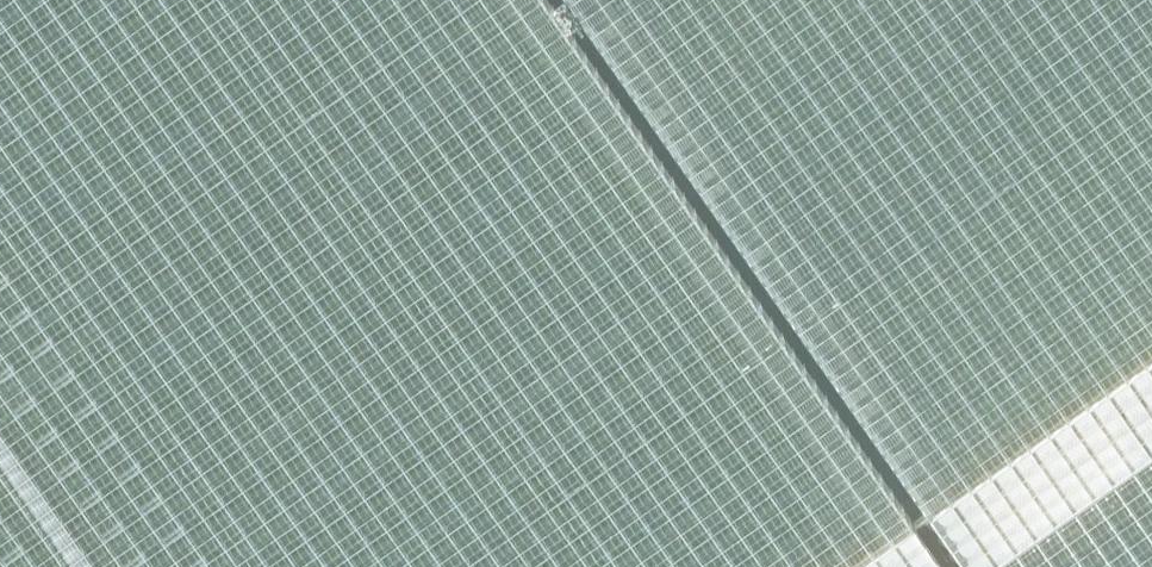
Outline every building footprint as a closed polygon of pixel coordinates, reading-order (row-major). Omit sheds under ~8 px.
[(546,0),(0,0),(0,566),(946,566),(546,0)] [(930,510),(921,516),(957,566),(981,566),(1151,447),(1151,0),(572,0),(930,510)] [(981,566),(1151,566),(1151,447),(981,566)]
